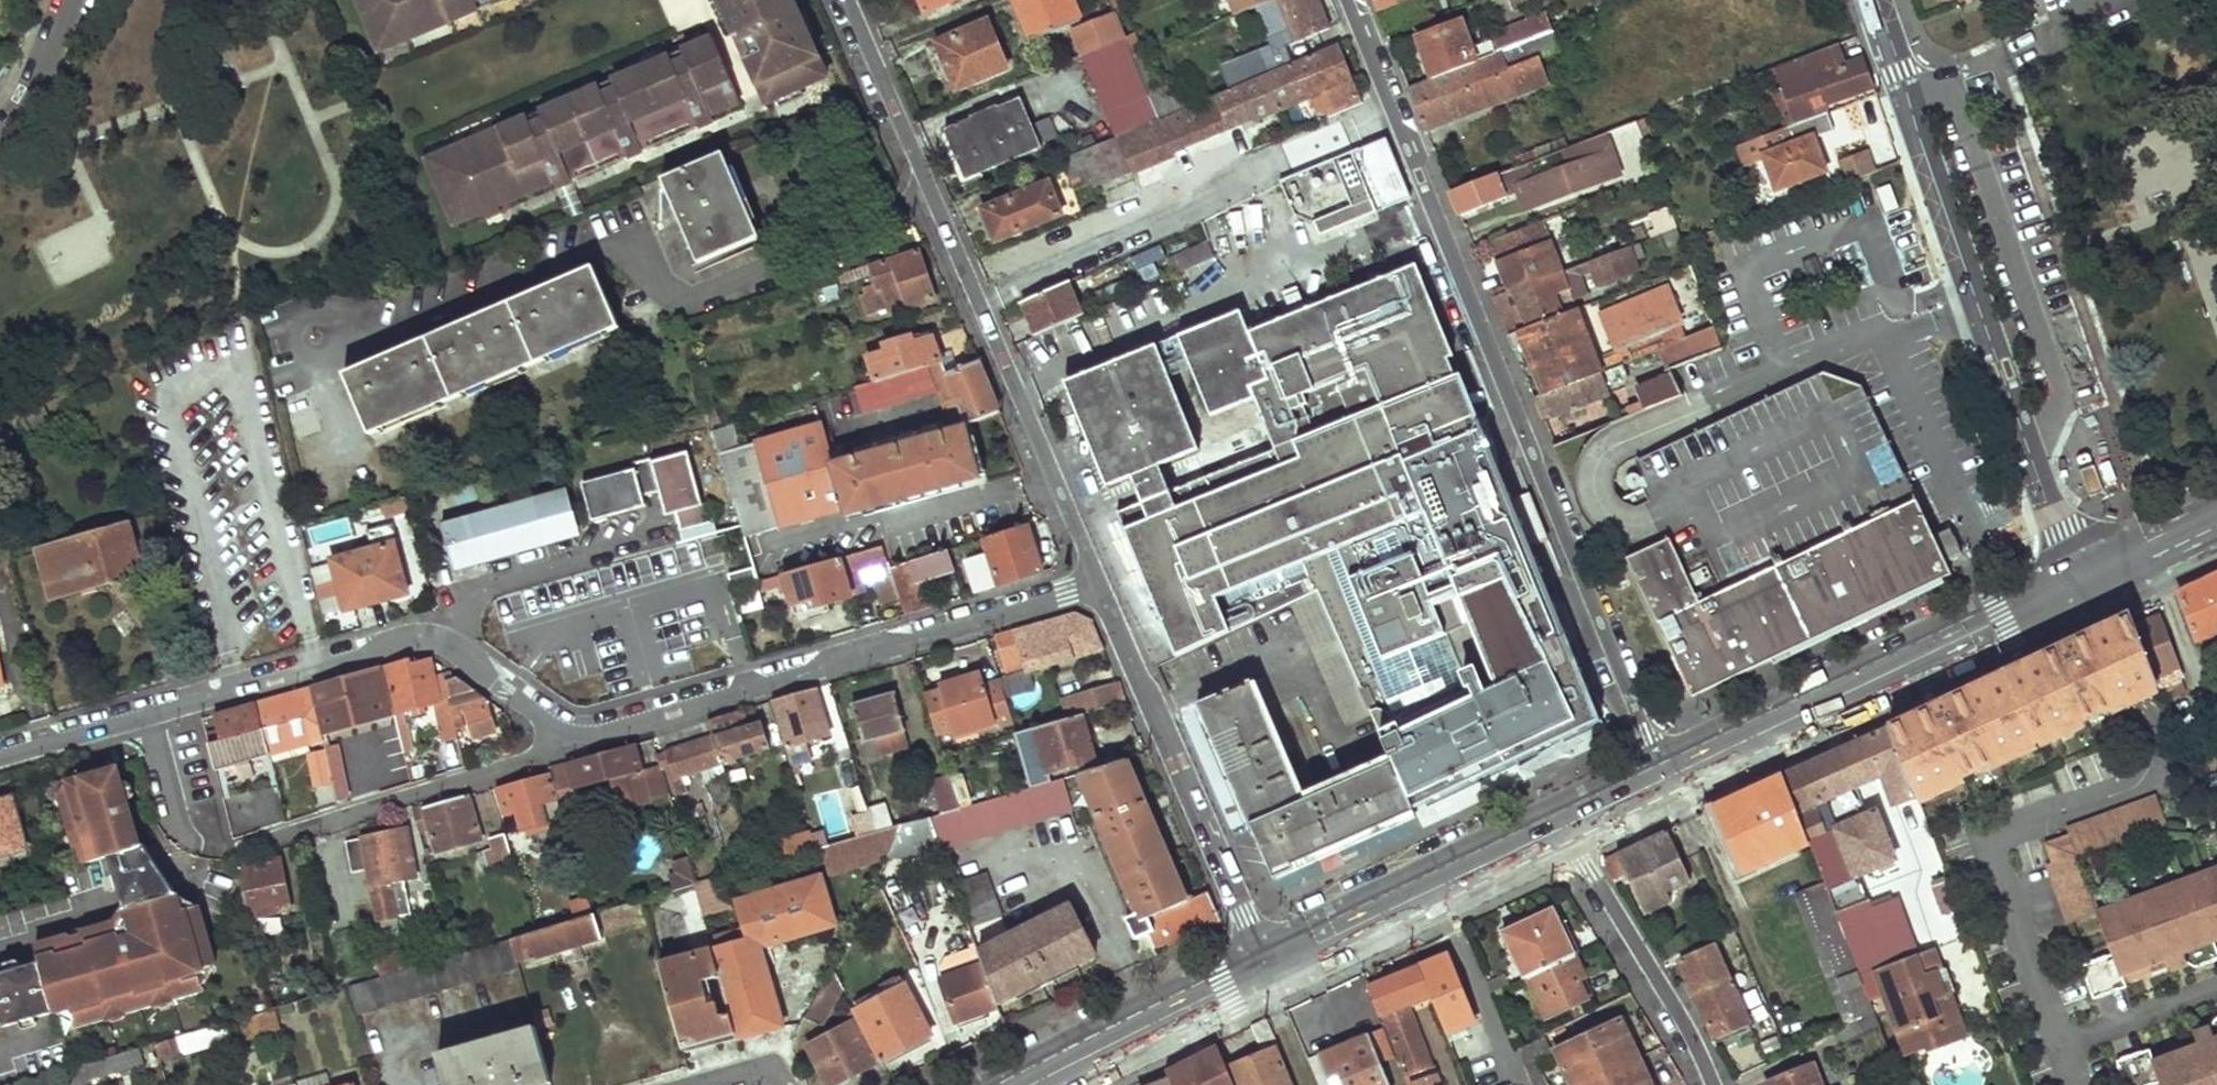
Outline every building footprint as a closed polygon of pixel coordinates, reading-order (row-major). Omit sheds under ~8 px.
[(377,45),(387,39),(388,41),(397,45),(410,39),(406,32),(420,26),(420,28),(429,32),(453,22),(449,14),(458,10),(459,12),(468,16),(482,10),(478,2),(482,0),(358,0),(377,45)] [(482,10),(500,3),(494,0),(482,0),(478,2),(482,10)] [(728,0),(720,0),(727,13),(734,10),(729,0),(728,0)] [(729,0),(734,10),(727,13),(737,37),(736,37),(748,62),(749,62),(767,105),(828,78),(808,32),(797,28),(793,19),(800,15),(793,0),(728,0),(729,0)] [(925,12),(952,0),(920,0),(925,12)] [(1034,37),(1083,16),(1076,0),(1018,0),(1034,37)] [(1276,0),(1227,0),(1235,18),(1255,9),(1272,2),(1276,0)] [(1272,2),(1284,30),(1291,46),(1332,30),(1320,0),(1276,0),(1272,2)] [(1376,12),(1406,0),(1372,0),(1376,12)] [(1514,10),(1539,0),(1510,0),(1514,10)] [(1272,2),(1255,9),(1267,38),(1284,30),(1272,2)] [(449,14),(453,22),(468,16),(459,12),(458,10),(449,14)] [(1123,37),(1114,12),(1097,18),(1099,24),(1073,35),(1082,56),(1084,56),(1125,40),(1123,37)] [(808,32),(800,15),(793,19),(797,28),(808,32)] [(1435,79),(1556,32),(1548,15),(1493,37),(1495,42),(1475,49),(1465,23),(1420,41),(1435,79)] [(990,22),(939,43),(959,89),(1011,68),(990,22)] [(406,32),(410,39),(429,32),(420,28),(420,26),(406,32)] [(1133,32),(1123,37),(1125,40),(1133,60),(1143,56),(1133,32)] [(1435,79),(1408,89),(1425,132),(1550,82),(1541,60),(1562,51),(1556,32),(1435,79)] [(443,165),(432,170),(456,226),(484,214),(487,219),(503,213),(500,207),(555,184),(557,189),(573,183),(577,178),(578,175),(577,174),(620,155),(623,160),(629,159),(646,150),(649,145),(649,143),(690,125),(693,128),(698,128),(715,121),(712,115),(742,103),(714,37),(691,47),(687,57),(688,59),(675,65),(671,56),(659,61),(655,72),(655,74),(647,77),(643,68),(620,78),(616,88),(617,90),(604,96),(600,87),(588,92),(585,102),(585,104),(576,107),(572,99),(549,109),(545,118),(546,120),(532,127),(529,117),(517,123),(512,133),(513,135),(504,139),(500,130),(478,139),(474,149),(475,152),(462,157),(458,148),(446,153),(442,164),(443,165)] [(387,39),(377,45),(380,52),(397,45),(388,41),(387,39)] [(1125,40),(1084,56),(1116,136),(1158,120),(1133,60),(1125,40)] [(1866,66),(1863,58),(1843,66),(1836,45),(1797,60),(1799,67),(1803,78),(1782,88),(1797,123),(1827,112),(1824,106),(1873,86),(1866,66)] [(1328,111),(1359,99),(1336,46),(1294,64),(1309,98),(1317,115),(1328,111)] [(691,47),(671,56),(675,65),(688,59),(687,57),(691,47)] [(1263,76),(1281,68),(1276,55),(1223,77),(1228,91),(1243,85),(1263,76)] [(1158,120),(1198,103),(1188,80),(1159,92),(1143,56),(1133,60),(1158,120)] [(1797,60),(1750,78),(1753,85),(1799,67),(1797,60)] [(659,61),(643,68),(647,77),(655,74),(655,72),(659,61)] [(1278,111),(1309,98),(1294,64),(1281,68),(1263,76),(1278,111)] [(1254,117),(1256,120),(1278,111),(1263,76),(1243,85),(1254,117)] [(620,78),(600,87),(604,96),(617,90),(616,88),(620,78)] [(1750,78),(1745,80),(1748,88),(1753,85),(1750,78)] [(1218,94),(1232,126),(1254,117),(1243,85),(1228,91),(1218,94)] [(1782,88),(1768,92),(1783,129),(1797,123),(1782,88)] [(588,92),(572,99),(576,107),(585,104),(585,102),(588,92)] [(1116,136),(1133,174),(1174,155),(1173,150),(1232,126),(1218,94),(1198,103),(1158,120),(1116,136)] [(1024,98),(946,130),(964,171),(974,167),(978,177),(1045,150),(1024,98)] [(1361,106),(1359,99),(1328,111),(1331,119),(1361,106)] [(549,109),(529,117),(532,127),(546,120),(545,118),(549,109)] [(517,123),(500,130),(504,139),(513,135),(512,133),(517,123)] [(1622,154),(1642,148),(1636,124),(1615,130),(1622,154)] [(1745,168),(1762,161),(1774,190),(1824,170),(1810,134),(1789,143),(1783,129),(1736,147),(1745,168)] [(1450,192),(1460,217),(1519,194),(1525,210),(1620,174),(1605,135),(1563,150),(1568,165),(1531,180),(1526,164),(1517,168),(1498,175),(1498,174),(1450,192)] [(1116,136),(1080,153),(1091,178),(1097,190),(1133,174),(1116,136)] [(478,139),(458,148),(462,157),(475,152),(474,149),(478,139)] [(1526,164),(1551,155),(1549,147),(1515,160),(1517,168),(1526,164)] [(1351,148),(1332,156),(1351,201),(1313,217),(1319,232),(1376,207),(1351,148)] [(1844,184),(1877,172),(1869,151),(1836,163),(1844,184)] [(428,161),(432,170),(443,165),(442,164),(446,153),(428,161)] [(661,181),(699,263),(763,238),(725,153),(661,181)] [(1080,153),(1063,159),(1074,186),(1091,178),(1080,153)] [(964,171),(968,181),(978,177),(974,167),(964,171)] [(1049,182),(983,210),(997,243),(1062,215),(1049,182)] [(573,183),(557,189),(569,214),(584,208),(573,183)] [(1885,212),(1899,207),(1891,184),(1877,189),(1885,212)] [(1678,227),(1669,204),(1656,210),(1658,215),(1651,218),(1658,236),(1678,227)] [(1510,291),(1563,272),(1544,221),(1489,242),(1510,291)] [(1210,244),(1209,241),(1168,257),(1167,277),(1215,255),(1210,244)] [(1629,249),(1638,267),(1652,262),(1644,242),(1629,249)] [(1564,315),(1576,310),(1574,300),(1580,297),(1587,294),(1585,288),(1598,282),(1599,285),(1638,269),(1638,267),(1629,249),(1628,247),(1563,272),(1510,291),(1493,298),(1508,335),(1564,315)] [(863,293),(868,315),(889,309),(890,312),(910,305),(910,307),(936,300),(923,250),(876,265),(882,287),(863,293)] [(1456,374),(1453,376),(1446,360),(1453,357),(1414,265),(1249,334),(1239,311),(1177,337),(1211,418),(1253,400),(1262,421),(1275,451),(1260,457),(1244,464),(1239,452),(1185,475),(1188,484),(1116,515),(1175,654),(1296,602),(1321,591),(1374,715),(1394,760),(1416,811),(1540,754),(1605,724),(1531,550),(1516,515),(1512,506),(1456,374)] [(342,374),(368,433),(622,327),(596,266),(342,374)] [(1024,301),(1037,331),(1084,312),(1070,282),(1024,301)] [(1669,285),(1600,312),(1615,349),(1684,321),(1669,285)] [(1576,310),(1582,308),(1580,297),(1574,300),(1576,310)] [(1546,393),(1601,372),(1580,320),(1568,324),(1564,315),(1508,335),(1514,349),(1526,343),(1546,393)] [(1715,327),(1660,349),(1670,372),(1723,350),(1715,327)] [(999,411),(980,365),(950,375),(930,331),(886,345),(888,350),(870,357),(878,381),(912,372),(915,381),(933,376),(939,389),(943,399),(956,396),(968,422),(999,411)] [(1154,344),(1062,382),(1107,488),(1199,450),(1154,344)] [(1534,398),(1543,420),(1609,392),(1607,387),(1624,381),(1622,376),(1628,374),(1624,362),(1601,372),(1546,393),(1534,398)] [(912,372),(878,381),(856,388),(863,406),(919,390),(915,381),(912,372)] [(699,376),(704,395),(714,392),(710,373),(699,376)] [(1602,508),(1692,697),(1735,677),(1950,575),(1945,563),(1954,559),(1961,555),(1949,530),(1932,538),(1914,499),(1861,387),(1823,373),(1715,424),(1635,462),(1647,487),(1639,491),(1602,508)] [(1671,378),(1670,373),(1654,379),(1656,383),(1671,378)] [(915,381),(919,390),(921,396),(939,389),(933,376),(915,381)] [(1678,398),(1671,378),(1656,383),(1640,389),(1644,404),(1622,412),(1625,418),(1678,398)] [(734,427),(715,431),(743,521),(747,536),(844,509),(846,516),(889,503),(889,500),(921,491),(922,495),(981,477),(968,422),(956,396),(943,399),(952,426),(927,433),(926,429),(909,434),(912,448),(889,455),(886,441),(871,445),(872,450),(836,461),(825,424),(740,447),(734,427)] [(42,405),(20,414),(28,430),(50,422),(42,405)] [(1262,421),(1247,427),(1260,457),(1275,451),(1262,421)] [(669,459),(691,452),(690,448),(667,454),(669,459)] [(606,479),(584,486),(593,518),(640,504),(637,495),(644,493),(659,488),(664,505),(674,502),(676,509),(681,527),(714,518),(709,500),(705,501),(691,452),(669,459),(667,454),(651,458),(650,455),(633,460),(635,466),(605,474),(606,479)] [(582,481),(584,486),(606,479),(605,474),(582,481)] [(533,498),(443,524),(456,569),(547,542),(546,539),(574,531),(563,493),(534,501),(533,498)] [(646,503),(644,493),(637,495),(640,504),(646,503)] [(382,520),(407,512),(402,497),(377,505),(382,520)] [(1527,500),(1512,506),(1516,515),(1531,550),(1545,544),(1527,500)] [(666,512),(676,509),(674,502),(664,505),(666,512)] [(48,545),(60,589),(146,568),(133,523),(48,545)] [(1028,525),(984,539),(991,561),(970,567),(977,591),(1042,571),(1028,525)] [(333,561),(345,609),(407,593),(390,530),(364,537),(368,552),(333,561)] [(885,545),(842,559),(851,588),(868,583),(864,572),(883,566),(887,577),(876,581),(883,602),(900,596),(892,569),(890,563),(885,545)] [(900,596),(906,614),(933,606),(925,580),(951,572),(945,552),(892,569),(900,596)] [(842,559),(784,577),(793,605),(816,598),(819,606),(853,596),(851,588),(842,559)] [(876,581),(887,577),(883,566),(864,572),(868,583),(876,581)] [(2175,592),(2193,641),(2216,632),(2216,572),(2175,592)] [(1321,591),(1296,602),(1348,726),(1374,715),(1321,591)] [(1077,614),(995,638),(1009,676),(1030,670),(1103,648),(1091,621),(1077,614)] [(2087,636),(1889,728),(1914,798),(2115,704),(2137,695),(2155,686),(2157,685),(2134,625),(2130,615),(2128,616),(2107,627),(2087,636)] [(2153,615),(2134,625),(2157,685),(2161,683),(2158,677),(2161,676),(2166,688),(2177,683),(2153,615)] [(459,731),(444,675),(436,677),(431,661),(411,666),(410,663),(385,669),(396,713),(396,718),(404,754),(415,751),(405,711),(434,703),(446,743),(461,739),(459,731)] [(1037,690),(1030,670),(1009,676),(1016,696),(1037,690)] [(312,689),(323,733),(389,717),(378,673),(312,689)] [(491,701),(458,678),(453,678),(452,674),(444,675),(459,731),(467,729),(464,716),(471,714),(477,737),(493,733),(488,707),(491,701)] [(980,674),(940,686),(942,692),(926,696),(937,731),(952,727),(970,721),(972,727),(995,720),(996,725),(1014,719),(1001,680),(983,685),(980,674)] [(1416,811),(1394,760),(1365,773),(1363,768),(1356,771),(1358,777),(1304,801),(1267,717),(1273,715),(1269,707),(1264,710),(1252,681),(1200,703),(1274,875),(1275,878),(1296,868),(1294,863),(1403,817),(1416,811)] [(1119,684),(1075,700),(1076,716),(1084,714),(1127,701),(1119,684)] [(312,689),(256,703),(270,755),(325,740),(323,733),(312,689)] [(773,704),(787,748),(832,734),(819,690),(773,704)] [(895,696),(854,708),(865,744),(877,740),(882,756),(910,748),(895,696)] [(256,703),(201,718),(215,770),(270,755),(256,703)] [(723,765),(728,782),(738,779),(733,762),(771,751),(763,724),(748,729),(743,713),(710,723),(715,738),(723,765)] [(1084,714),(1076,716),(1035,728),(1040,744),(1063,738),(1070,767),(1097,761),(1084,714)] [(970,721),(952,727),(953,732),(972,727),(970,721)] [(1854,742),(1868,783),(1881,777),(1893,808),(1914,798),(1889,728),(1854,742)] [(723,765),(715,738),(667,752),(669,760),(661,763),(664,772),(672,770),(680,797),(690,794),(684,776),(723,765)] [(1063,738),(1040,744),(1048,772),(1070,767),(1063,738)] [(516,739),(495,746),(499,758),(510,755),(516,739)] [(1877,1022),(1879,1027),(1893,1021),(1907,1056),(1963,1034),(1948,998),(1939,1001),(1936,994),(1945,990),(1939,973),(1946,971),(1915,894),(1874,910),(1868,895),(1865,896),(1858,877),(1895,862),(1876,815),(1868,818),(1855,788),(1868,783),(1854,742),(1780,775),(1806,844),(1822,885),(1877,1022)] [(634,745),(568,764),(576,790),(611,780),(620,811),(651,801),(634,745)] [(667,752),(658,755),(661,763),(669,760),(667,752)] [(327,758),(311,761),(316,787),(332,784),(327,758)] [(1128,758),(1078,773),(1140,916),(1127,923),(1136,943),(1150,937),(1156,950),(1167,946),(1156,919),(1187,902),(1128,758)] [(566,820),(567,822),(584,817),(576,790),(568,764),(551,769),(553,775),(566,820)] [(1,1031),(55,1015),(71,1010),(74,1024),(76,1030),(109,1021),(107,1017),(123,1013),(124,1017),(156,1008),(154,1004),(170,1000),(171,1004),(204,994),(202,987),(198,973),(212,969),(215,968),(197,908),(194,909),(181,913),(177,899),(176,896),(144,847),(140,849),(117,769),(67,784),(60,799),(80,868),(109,858),(124,910),(115,925),(117,930),(85,938),(84,939),(69,943),(36,952),(40,965),(0,977),(0,1031),(1,1031)] [(965,795),(959,774),(950,777),(960,807),(990,798),(1001,795),(998,785),(965,795)] [(566,820),(553,775),(499,791),(506,813),(510,812),(517,835),(566,820)] [(1806,844),(1780,775),(1702,812),(1732,878),(1806,844)] [(1001,795),(990,798),(1000,830),(1073,808),(1063,776),(1001,795)] [(960,807),(950,777),(934,782),(943,813),(960,807)] [(716,804),(733,799),(728,782),(711,787),(716,804)] [(871,812),(866,796),(845,803),(856,839),(877,833),(871,812)] [(0,801),(0,859),(2,859),(0,853),(27,844),(14,797),(0,801)] [(943,813),(931,816),(941,848),(1000,830),(990,798),(960,807),(943,813)] [(469,799),(415,814),(420,832),(429,829),(436,854),(481,841),(469,799)] [(2076,860),(2165,827),(2154,799),(2065,832),(2074,854),(2076,860)] [(877,833),(893,828),(887,807),(871,812),(877,833)] [(856,839),(819,850),(826,873),(909,848),(911,857),(941,848),(931,816),(893,828),(877,833),(856,839)] [(1666,829),(1614,854),(1639,905),(1690,881),(1666,829)] [(363,840),(369,869),(378,923),(399,920),(392,884),(404,882),(417,879),(409,832),(363,840)] [(512,861),(503,832),(490,836),(494,848),(484,851),(490,869),(512,861)] [(363,840),(349,842),(354,872),(369,869),(363,840)] [(2074,854),(2045,864),(2068,925),(2096,915),(2076,860),(2074,854)] [(688,857),(668,863),(676,891),(696,885),(688,857)] [(241,868),(250,920),(290,913),(281,861),(241,868)] [(2096,915),(2111,955),(2081,966),(2093,1000),(2125,988),(2123,982),(2168,965),(2170,971),(2187,965),(2194,968),(2216,959),(2211,941),(2216,939),(2216,870),(2096,915)] [(954,883),(969,928),(1001,917),(985,872),(954,883)] [(724,876),(695,884),(704,915),(733,907),(724,876)] [(712,952),(707,955),(713,979),(724,1017),(730,1037),(731,1041),(784,1027),(761,947),(836,923),(821,876),(736,902),(744,929),(709,940),(712,952)] [(410,918),(404,882),(392,884),(399,920),(410,918)] [(1942,916),(1957,910),(1945,882),(1931,887),(1942,916)] [(1848,1035),(1877,1022),(1822,885),(1801,894),(1819,938),(1811,941),(1848,1035)] [(1156,919),(1167,946),(1222,919),(1210,890),(1187,902),(1156,919)] [(178,898),(177,899),(181,913),(194,909),(193,906),(178,898)] [(1095,955),(1070,906),(979,953),(997,1005),(1041,982),(1044,987),(1055,981),(1052,976),(1076,964),(1095,955)] [(1504,932),(1525,980),(1530,977),(1578,955),(1556,906),(1504,932)] [(516,939),(521,961),(535,957),(537,959),(602,941),(595,916),(516,939)] [(82,934),(84,939),(85,938),(117,930),(115,925),(82,934)] [(979,953),(970,930),(959,934),(972,968),(940,980),(955,1022),(998,1008),(997,1005),(979,953)] [(1150,937),(1136,943),(1144,960),(1158,955),(1156,950),(1150,937)] [(1749,1028),(1711,938),(1695,945),(1700,955),(1681,963),(1714,1042),(1749,1028)] [(35,948),(36,952),(69,943),(67,939),(35,948)] [(380,979),(355,986),(362,1015),(523,970),(521,961),(516,939),(412,969),(380,979)] [(380,979),(412,969),(407,954),(376,963),(380,979)] [(707,955),(661,967),(683,1049),(730,1037),(724,1017),(717,1019),(711,1004),(706,1006),(701,983),(713,979),(707,955)] [(1578,955),(1530,977),(1548,1016),(1585,999),(1576,979),(1586,973),(1578,955)] [(1446,1035),(1475,1023),(1447,956),(1418,968),(1430,996),(1446,1035)] [(1076,964),(1052,976),(1055,981),(1078,970),(1076,964)] [(830,966),(807,1013),(823,1021),(841,987),(830,966)] [(1418,968),(1369,989),(1380,1016),(1383,1015),(1412,1084),(1439,1084),(1406,1006),(1430,996),(1418,968)] [(213,973),(212,969),(198,973),(202,987),(206,985),(213,973)] [(1492,995),(1511,987),(1506,976),(1487,984),(1492,995)] [(310,985),(279,994),(276,981),(263,983),(268,1011),(274,1010),(314,998),(310,985)] [(1041,982),(1017,995),(1020,999),(1044,987),(1041,982)] [(905,985),(855,1011),(880,1057),(882,1060),(931,1035),(905,985)] [(537,1002),(534,989),(528,990),(533,1005),(538,1004),(537,1002)] [(154,1004),(156,1008),(171,1004),(170,1000),(154,1004)] [(71,1010),(55,1015),(72,1025),(74,1024),(71,1010)] [(228,1023),(235,1044),(280,1030),(274,1010),(268,1011),(228,1023)] [(807,1045),(827,1084),(832,1084),(875,1063),(873,1060),(880,1057),(855,1011),(849,1014),(853,1023),(838,1030),(835,1026),(818,1034),(820,1039),(807,1045)] [(107,1017),(109,1021),(124,1017),(123,1013),(107,1017)] [(2213,1020),(2209,1028),(2193,1034),(2195,1040),(2151,1056),(2149,1049),(2115,1061),(2124,1084),(2154,1084),(2158,1084),(2216,1084),(2216,1018),(2213,1020)] [(1250,1028),(1260,1056),(1229,1069),(1235,1084),(1286,1084),(1275,1050),(1280,1048),(1267,1020),(1250,1028)] [(1572,1084),(1589,1084),(1641,1062),(1622,1021),(1557,1051),(1572,1084)] [(1842,1054),(1882,1036),(1879,1027),(1877,1022),(1848,1035),(1836,1040),(1842,1054)] [(228,1023),(177,1038),(183,1056),(235,1044),(228,1023)] [(539,1029),(470,1047),(447,1053),(441,1055),(449,1084),(553,1084),(539,1029)] [(1319,1056),(1332,1084),(1393,1084),(1371,1033),(1319,1056)] [(138,1049),(110,1057),(114,1071),(142,1063),(138,1049)] [(1218,1049),(1169,1073),(1171,1082),(1172,1084),(1231,1084),(1218,1049)] [(110,1057),(82,1066),(86,1079),(114,1071),(110,1057)] [(1641,1062),(1589,1084),(1651,1084),(1641,1062)] [(1813,1069),(1774,1084),(1820,1084),(1813,1069)] [(296,1084),(329,1084),(326,1076),(296,1084)]
